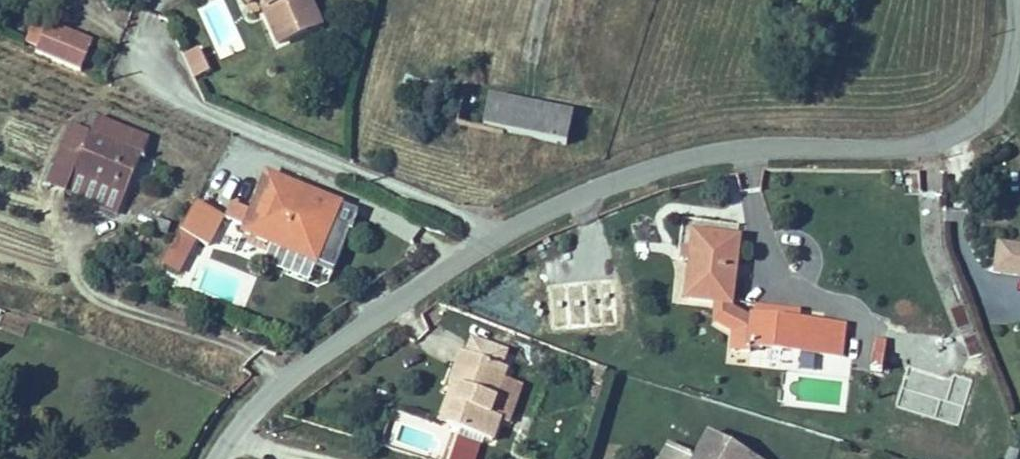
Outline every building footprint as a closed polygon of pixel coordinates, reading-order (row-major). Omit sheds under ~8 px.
[(285,51),(324,34),(309,0),(263,0),(285,51)] [(49,30),(36,59),(82,76),(95,48),(49,30)] [(182,57),(192,82),(211,74),(200,49),(182,57)] [(486,99),(479,130),(511,136),(516,106),(486,99)] [(516,106),(511,136),(555,144),(568,146),(572,116),(516,106)] [(32,125),(19,159),(72,181),(89,138),(35,117),(32,125)] [(72,181),(19,159),(8,186),(60,208),(72,181)] [(216,161),(194,216),(261,243),(282,188),(216,161)] [(1009,175),(1008,183),(1019,184),(1019,177),(1009,175)] [(179,200),(152,186),(137,216),(165,231),(179,200)] [(651,216),(645,281),(689,287),(696,221),(651,216)] [(938,260),(984,268),(989,237),(942,230),(938,260)] [(707,335),(758,342),(762,307),(711,299),(707,335)] [(762,307),(758,342),(771,343),(775,310),(762,307)] [(775,310),(771,343),(790,347),(795,313),(775,310)] [(995,343),(1005,350),(1018,333),(1008,326),(995,343)] [(830,330),(828,352),(894,360),(896,338),(830,330)] [(502,448),(518,386),(502,382),(510,351),(461,338),(437,431),(502,448)] [(913,409),(910,435),(923,436),(926,410),(913,409)] [(646,412),(633,436),(606,421),(592,446),(618,458),(706,458),(713,448),(646,412)] [(482,447),(456,440),(450,458),(479,458),(482,447)]
